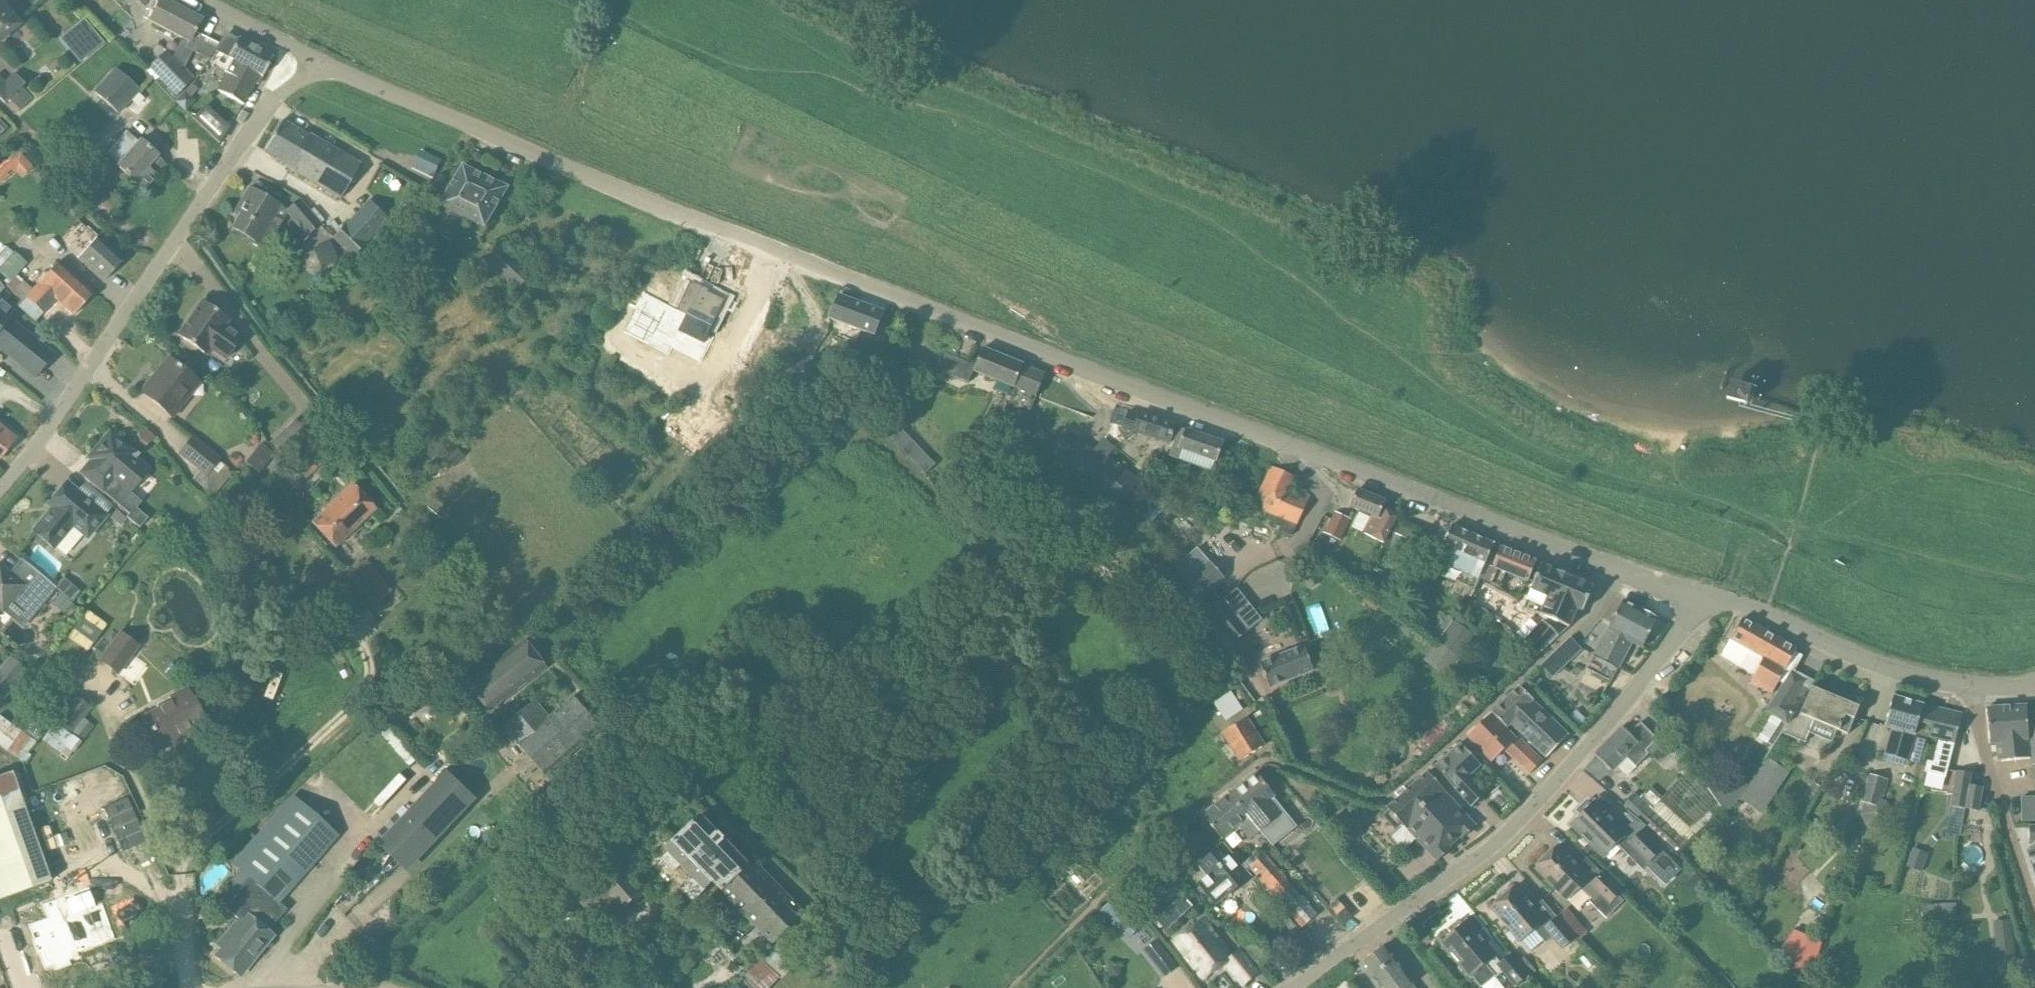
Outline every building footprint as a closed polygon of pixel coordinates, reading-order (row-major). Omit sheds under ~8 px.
[(201,19),(163,0),(159,0),(149,21),(188,41),(185,46),(211,60),(216,50),(219,43),(195,31),(201,19)] [(19,25),(0,2),(0,41),(19,25)] [(82,41),(71,50),(80,61),(102,43),(84,21),(74,30),(82,41)] [(261,74),(263,75),(272,58),(238,39),(229,34),(225,35),(217,50),(235,60),(218,91),(243,105),(261,74)] [(193,78),(167,50),(149,68),(175,95),(193,78)] [(139,90),(116,69),(95,93),(118,114),(139,90)] [(14,74),(5,83),(0,78),(0,99),(5,104),(10,98),(20,109),(32,97),(22,87),(24,84),(14,74)] [(175,102),(185,111),(194,101),(185,92),(175,102)] [(207,104),(196,116),(222,141),(234,129),(207,104)] [(93,134),(77,120),(65,134),(80,148),(93,134)] [(308,137),(281,121),(263,152),(289,166),(287,169),(340,199),(360,164),(309,134),(308,137)] [(117,142),(108,153),(119,163),(117,166),(129,177),(144,190),(156,177),(150,171),(161,160),(157,156),(142,143),(140,141),(138,143),(126,132),(117,142)] [(0,166),(0,206),(26,182),(6,160),(0,166)] [(509,187),(464,166),(428,227),(451,242),(465,218),(485,228),(509,187)] [(245,205),(232,228),(255,241),(253,245),(265,251),(283,221),(274,216),(280,206),(266,198),(249,188),(240,203),(245,205)] [(369,199),(332,238),(353,257),(390,218),(369,199)] [(319,225),(298,200),(286,211),(306,235),(319,225)] [(123,260),(97,237),(92,243),(86,238),(74,251),(80,256),(78,258),(104,281),(123,260)] [(329,241),(314,247),(322,266),(337,260),(329,241)] [(533,273),(506,248),(489,265),(515,291),(533,273)] [(0,268),(0,273),(10,281),(11,282),(17,275),(27,264),(14,252),(0,268)] [(24,282),(12,295),(15,301),(15,302),(17,306),(20,309),(35,322),(56,299),(73,315),(93,293),(78,280),(58,262),(33,290),(24,282)] [(644,292),(636,309),(655,318),(644,341),(643,341),(668,354),(671,348),(702,363),(714,338),(712,337),(708,335),(717,317),(725,300),(701,288),(692,283),(691,282),(678,309),(670,305),(644,292)] [(884,312),(839,295),(830,319),(875,336),(884,312)] [(225,326),(229,320),(215,310),(216,307),(206,300),(204,302),(202,300),(178,334),(208,355),(212,349),(226,359),(241,337),(225,326)] [(29,354),(38,343),(8,319),(13,313),(0,302),(0,331),(29,354)] [(29,354),(0,331),(0,349),(20,365),(29,354)] [(946,353),(939,370),(969,383),(974,370),(1018,388),(1011,405),(1005,420),(1024,428),(1044,377),(1023,368),(1024,365),(983,348),(976,366),(946,353)] [(168,357),(140,392),(141,393),(141,392),(144,395),(172,417),(177,410),(173,407),(195,380),(169,358),(168,357)] [(1731,382),(1727,400),(1740,403),(1747,405),(1752,387),(1731,382)] [(1057,401),(1051,411),(1073,423),(1078,413),(1057,401)] [(1170,444),(1176,426),(1140,414),(1139,415),(1129,412),(1123,429),(1170,444)] [(0,426),(0,456),(15,439),(0,426)] [(286,463),(309,441),(296,427),(273,449),(286,463)] [(147,429),(139,438),(148,445),(155,437),(147,429)] [(1224,443),(1186,429),(1179,448),(1218,462),(1224,443)] [(1068,431),(1052,451),(1068,463),(1090,481),(1105,460),(1068,431)] [(100,469),(90,482),(129,514),(127,516),(140,527),(148,518),(136,508),(141,502),(130,492),(149,469),(136,458),(139,455),(136,453),(135,454),(109,432),(87,458),(100,469)] [(232,471),(192,439),(180,454),(200,470),(193,479),(213,495),(232,471)] [(269,461),(274,455),(260,444),(255,450),(269,461)] [(323,462),(310,448),(281,475),(293,488),(323,462)] [(1138,483),(1107,458),(1106,461),(1105,460),(1090,481),(1084,488),(1095,497),(1101,489),(1120,505),(1138,483)] [(1297,478),(1272,467),(1255,506),(1284,518),(1278,531),(1293,537),(1310,498),(1291,489),(1297,478)] [(46,515),(32,532),(54,551),(73,528),(87,540),(107,517),(81,495),(66,482),(48,504),(41,512),(46,515)] [(375,509),(352,484),(311,523),(334,548),(375,509)] [(1352,532),(1383,545),(1384,544),(1395,522),(1397,519),(1381,513),(1386,501),(1358,490),(1350,508),(1360,512),(1352,532)] [(207,514),(217,525),(224,518),(214,507),(207,514)] [(1350,518),(1335,512),(1326,533),(1340,539),(1350,518)] [(1383,545),(1402,554),(1413,531),(1395,522),(1384,544),(1383,545)] [(1450,549),(1439,574),(1474,589),(1479,580),(1483,569),(1486,563),(1494,545),(1452,527),(1444,545),(1444,546),(1450,549)] [(1536,562),(1500,548),(1492,568),(1528,582),(1536,562)] [(36,572),(20,559),(20,560),(23,563),(13,575),(0,564),(0,610),(2,612),(13,599),(24,608),(33,616),(56,589),(47,581),(36,572)] [(1175,569),(1169,575),(1181,588),(1195,604),(1225,578),(1224,577),(1210,562),(1194,576),(1182,563),(1175,569)] [(1298,578),(1288,564),(1276,572),(1286,586),(1298,578)] [(1593,587),(1589,585),(1589,582),(1588,580),(1581,578),(1579,578),(1577,580),(1571,578),(1572,577),(1557,571),(1557,572),(1541,565),(1523,608),(1569,627),(1577,609),(1578,610),(1583,611),(1593,587)] [(1484,569),(1480,579),(1492,584),(1495,577),(1493,573),(1484,569)] [(72,602),(81,592),(63,577),(55,587),(72,602)] [(1222,601),(1239,589),(1232,578),(1215,590),(1222,601)] [(61,594),(53,603),(64,613),(72,603),(61,594)] [(1223,600),(1203,616),(1228,647),(1262,620),(1255,612),(1248,603),(1234,614),(1223,600)] [(1607,630),(1593,656),(1617,669),(1631,642),(1632,643),(1642,648),(1658,619),(1654,617),(1653,614),(1649,612),(1646,613),(1623,601),(1610,626),(1608,630),(1607,630)] [(1530,619),(1517,634),(1525,641),(1524,642),(1538,654),(1559,636),(1543,622),(1539,627),(1530,619)] [(1721,658),(1755,676),(1763,659),(1770,663),(1782,640),(1743,619),(1721,658)] [(1474,637),(1454,621),(1439,642),(1459,657),(1474,637)] [(138,646),(120,633),(100,660),(118,673),(138,646)] [(1582,649),(1571,637),(1540,666),(1551,678),(1582,649)] [(547,667),(526,640),(469,685),(489,711),(547,667)] [(1755,676),(1751,683),(1771,694),(1779,681),(1785,684),(1788,678),(1789,679),(1802,656),(1795,653),(1797,649),(1782,640),(1770,663),(1763,659),(1755,676)] [(1314,671),(1304,646),(1260,663),(1270,688),(1314,671)] [(10,657),(0,669),(0,700),(26,670),(10,657)] [(1786,727),(1788,725),(1796,712),(1795,712),(1798,708),(1791,704),(1802,687),(1789,679),(1788,678),(1785,684),(1767,712),(1772,715),(1758,737),(1773,747),(1786,727)] [(1534,700),(1520,687),(1493,714),(1506,727),(1510,723),(1546,758),(1568,736),(1533,701),(1534,700)] [(1805,743),(1806,740),(1814,721),(1848,735),(1852,726),(1859,707),(1812,688),(1804,706),(1800,715),(1796,712),(1788,725),(1786,727),(1788,729),(1783,735),(1805,743)] [(204,721),(186,689),(171,698),(173,701),(143,718),(160,749),(181,737),(180,734),(204,721)] [(1244,711),(1231,691),(1214,702),(1227,722),(1244,711)] [(92,707),(74,695),(52,726),(79,746),(93,725),(84,719),(92,707)] [(1923,705),(1894,696),(1885,728),(1893,730),(1886,755),(1907,761),(1923,705)] [(600,729),(573,698),(550,717),(535,701),(504,728),(546,776),(600,729)] [(1929,737),(1939,740),(1933,762),(1928,761),(1925,772),(1926,772),(1945,777),(1962,715),(1924,706),(1919,723),(1914,744),(1926,747),(1928,737),(1929,737)] [(2026,706),(1987,708),(1986,708),(1990,744),(1997,744),(1998,761),(2030,757),(2027,726),(2026,706)] [(1576,710),(1570,717),(1580,726),(1586,720),(1576,710)] [(1516,739),(1492,713),(1468,736),(1492,762),(1505,751),(1528,776),(1541,764),(1517,738),(1516,739)] [(0,716),(0,747),(21,762),(21,761),(25,764),(31,755),(28,752),(44,730),(32,721),(24,732),(21,730),(21,731),(0,716)] [(494,731),(483,718),(444,750),(454,763),(494,731)] [(1265,746),(1248,719),(1223,735),(1239,762),(1265,746)] [(1668,749),(1641,723),(1629,735),(1622,728),(1596,755),(1611,770),(1626,755),(1637,766),(1650,753),(1657,760),(1668,749)] [(1481,766),(1461,743),(1435,767),(1471,807),(1486,794),(1469,777),(1481,766)] [(1766,757),(1740,799),(1762,813),(1789,772),(1766,757)] [(1715,772),(1706,787),(1716,801),(1723,809),(1724,811),(1734,806),(1739,799),(1750,781),(1731,769),(1725,779),(1715,772)] [(469,790),(447,770),(378,842),(400,863),(469,790)] [(1964,809),(1971,774),(1957,771),(1951,807),(1964,809)] [(12,772),(0,777),(0,900),(51,882),(12,772)] [(1256,773),(1230,794),(1260,832),(1265,838),(1270,833),(1286,821),(1281,814),(1270,800),(1275,797),(1256,773)] [(1476,826),(1427,774),(1382,815),(1396,829),(1402,824),(1436,862),(1451,849),(1442,840),(1453,830),(1461,839),(1476,826)] [(1971,774),(1965,809),(1979,812),(1980,803),(1983,788),(1975,786),(1969,785),(1971,774)] [(491,792),(502,784),(495,775),(484,783),(491,792)] [(1887,780),(1871,775),(1862,801),(1865,802),(1861,815),(1867,826),(1878,830),(1889,824),(1893,812),(1887,802),(1881,800),(1887,780)] [(1651,787),(1640,799),(1653,810),(1664,798),(1651,787)] [(1230,794),(1204,815),(1216,831),(1223,839),(1239,826),(1250,840),(1255,836),(1260,832),(1230,794)] [(1688,828),(1691,831),(1684,838),(1653,810),(1640,799),(1635,794),(1624,805),(1676,851),(1676,852),(1693,836),(1723,809),(1716,801),(1688,827),(1688,828)] [(331,836),(296,800),(235,867),(250,879),(243,886),(241,885),(223,907),(238,919),(216,945),(221,950),(215,957),(236,974),(241,974),(273,935),(268,931),(281,915),(272,908),(277,901),(278,902),(335,839),(331,836)] [(1591,805),(1588,801),(1578,811),(1581,815),(1571,825),(1594,848),(1604,857),(1617,844),(1628,855),(1635,849),(1649,863),(1660,852),(1640,832),(1631,841),(1625,836),(1626,835),(1594,802),(1591,805)] [(1964,809),(1951,807),(1947,833),(1960,835),(1964,809)] [(745,869),(748,866),(701,817),(667,850),(668,852),(661,859),(673,872),(681,865),(695,879),(683,890),(694,901),(713,882),(735,904),(758,882),(745,869)] [(1589,843),(1581,851),(1586,857),(1594,848),(1589,843)] [(1078,845),(1067,853),(1074,862),(1085,854),(1078,845)] [(1249,878),(1223,846),(1200,865),(1209,875),(1200,883),(1217,904),(1226,896),(1227,896),(1249,878)] [(1590,879),(1557,846),(1535,869),(1568,901),(1581,888),(1592,899),(1590,901),(1606,917),(1623,901),(1618,896),(1621,893),(1602,873),(1592,882),(1589,879),(1590,879)] [(1261,856),(1258,852),(1246,862),(1243,864),(1248,869),(1249,867),(1303,927),(1317,914),(1264,854),(1261,856)] [(1912,852),(1907,866),(1922,871),(1927,857),(1912,852)] [(753,861),(748,866),(745,869),(758,882),(735,904),(774,945),(805,915),(753,861)] [(642,892),(619,864),(578,899),(595,919),(614,903),(621,910),(642,892)] [(1697,875),(1689,883),(1699,893),(1707,885),(1697,875)] [(89,887),(58,898),(79,957),(78,952),(115,939),(102,904),(96,906),(89,887)] [(1545,922),(1515,887),(1490,908),(1521,943),(1535,931),(1545,943),(1552,937),(1563,949),(1575,939),(1557,918),(1547,926),(1544,923),(1545,922)] [(1102,911),(1116,926),(1130,912),(1116,897),(1102,911)] [(47,918),(28,924),(34,939),(32,940),(37,955),(39,954),(44,969),(55,966),(56,970),(71,965),(69,961),(79,957),(58,898),(42,904),(47,918)] [(314,933),(341,951),(356,929),(366,936),(378,918),(354,902),(345,915),(332,906),(314,933)] [(1957,902),(1928,903),(1928,919),(1958,918),(1957,902)] [(1557,918),(1575,939),(1577,942),(1587,933),(1567,909),(1557,918)] [(1232,956),(1201,919),(1172,944),(1203,982),(1225,964),(1243,985),(1257,974),(1238,950),(1232,956)] [(1452,934),(1441,942),(1471,977),(1472,976),(1482,987),(1495,976),(1496,977),(1503,972),(1516,987),(1528,977),(1517,964),(1510,955),(1500,964),(1494,958),(1495,957),(1479,937),(1466,922),(1464,923),(1460,919),(1448,930),(1452,934)] [(1084,922),(1069,936),(1076,943),(1090,929),(1084,922)] [(1281,948),(1260,923),(1239,941),(1260,966),(1281,948)] [(1794,929),(1780,951),(1811,982),(1822,942),(1794,929)] [(1177,967),(1156,940),(1144,950),(1165,976),(1177,967)] [(2014,941),(1997,943),(2000,968),(2017,966),(2014,941)] [(1387,944),(1359,964),(1376,987),(1411,987),(1409,986),(1414,982),(1387,944)] [(1524,957),(1518,962),(1530,977),(1537,971),(1524,957)]
